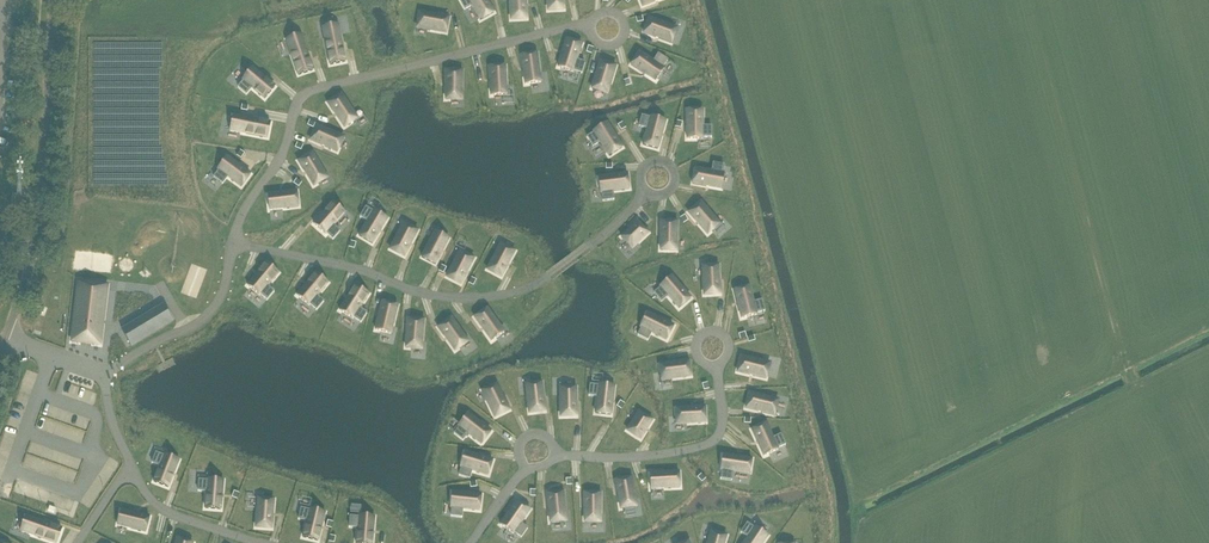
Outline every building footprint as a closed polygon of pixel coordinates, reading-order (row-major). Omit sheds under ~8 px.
[(459,1),(465,10),(472,6),(472,7),(473,7),(480,21),(494,13),(486,0),(461,0),(459,1)] [(511,20),(527,19),(526,0),(510,0),(511,20)] [(548,11),(564,10),(563,0),(548,0),(548,11)] [(420,13),(417,28),(446,33),(448,18),(420,13)] [(649,19),(644,33),(671,43),(676,29),(649,19)] [(338,26),(322,29),(326,46),(330,66),(345,63),(341,43),(338,26)] [(301,35),(286,41),(298,76),(313,71),(301,35)] [(562,54),(558,67),(573,72),(573,71),(581,73),(585,63),(577,60),(582,44),(567,40),(562,54)] [(639,53),(631,65),(644,74),(655,81),(664,68),(663,67),(667,60),(658,54),(654,62),(653,61),(652,61),(639,53)] [(537,54),(522,56),(524,71),(523,71),(525,85),(541,83),(539,70),(537,54)] [(601,61),(592,89),(607,93),(615,66),(601,61)] [(505,66),(490,67),(490,83),(491,96),(507,95),(506,83),(505,66)] [(243,82),(238,88),(246,95),(252,89),(265,100),(275,88),(252,69),(242,81),(243,82)] [(446,71),(446,100),(461,100),(462,71),(446,71)] [(341,95),(328,104),(344,128),(357,119),(341,95)] [(687,125),(687,139),(703,139),(703,138),(711,138),(711,127),(703,127),(703,126),(702,126),(703,110),(687,110),(687,125)] [(233,116),(230,132),(267,139),(270,124),(233,116)] [(642,116),(639,127),(647,129),(647,130),(643,145),(658,149),(662,133),(666,121),(650,117),(650,119),(642,116)] [(622,122),(617,125),(621,131),(625,128),(622,122)] [(594,133),(587,137),(593,147),(600,142),(609,156),(622,148),(614,135),(607,123),(593,132),(594,133)] [(317,127),(310,141),(337,153),(343,139),(317,127)] [(240,151),(237,156),(241,159),(245,154),(240,151)] [(312,154),(298,162),(313,187),(327,179),(312,154)] [(219,171),(214,178),(223,184),(228,177),(241,187),(251,175),(227,158),(218,170),(219,171)] [(695,169),(692,184),(709,187),(709,188),(721,190),(724,174),(722,174),(724,166),(713,164),(712,172),(710,172),(695,169)] [(612,176),(598,178),(600,193),(602,193),(603,201),(614,200),(613,192),(613,191),(629,189),(627,174),(612,176)] [(297,180),(293,184),(299,188),(302,183),(297,180)] [(297,192),(268,195),(270,211),(299,207),(297,192)] [(333,203),(314,225),(326,235),(326,234),(333,240),(340,232),(334,226),(345,214),(333,203)] [(700,203),(688,213),(707,235),(719,225),(700,203)] [(368,222),(359,236),(372,244),(387,220),(374,211),(373,213),(366,208),(360,218),(368,222)] [(637,222),(621,238),(632,249),(648,233),(637,222)] [(661,222),(660,251),(676,251),(677,222),(661,222)] [(404,224),(391,250),(404,257),(418,231),(404,224)] [(435,232),(422,258),(435,265),(449,239),(435,232)] [(501,245),(488,270),(501,277),(515,252),(501,245)] [(460,252),(447,278),(461,285),(474,259),(460,252)] [(219,280),(223,262),(214,260),(210,278),(219,280)] [(266,264),(248,286),(260,296),(261,295),(267,300),(274,292),(267,287),(278,274),(266,264)] [(718,266),(703,267),(704,296),(720,295),(718,266)] [(163,292),(170,276),(157,271),(150,287),(163,292)] [(316,274),(297,296),(309,306),(310,305),(316,310),(323,302),(317,297),(328,284),(316,274)] [(661,288),(654,294),(661,302),(668,296),(669,298),(679,309),(691,299),(681,288),(672,277),(660,287),(661,288)] [(78,283),(71,342),(100,345),(103,322),(107,291),(107,286),(78,283)] [(355,287),(340,311),(353,320),(354,318),(361,323),(367,314),(359,309),(368,295),(355,287)] [(749,287),(734,291),(738,305),(741,319),(756,315),(756,314),(764,312),(762,301),(753,303),(753,302),(749,287)] [(203,297),(190,308),(196,315),(209,304),(203,297)] [(383,302),(376,331),(391,334),(397,306),(383,302)] [(163,306),(122,330),(131,346),(172,321),(163,306)] [(487,309),(475,318),(491,342),(504,333),(487,309)] [(642,328),(638,336),(647,341),(651,333),(653,334),(666,340),(673,327),(660,320),(647,314),(640,328),(642,328)] [(451,319),(438,328),(455,351),(468,343),(451,319)] [(408,320),(406,348),(421,350),(423,321),(408,320)] [(741,357),(737,372),(766,379),(769,364),(741,357)] [(688,362),(660,365),(662,381),(691,377),(688,362)] [(541,383),(526,385),(529,413),(545,412),(541,383)] [(496,384),(482,391),(495,417),(509,411),(496,384)] [(590,385),(589,396),(597,397),(597,399),(595,414),(611,416),(613,400),(614,387),(599,385),(598,386),(590,385)] [(576,388),(560,388),(561,417),(576,417),(576,388)] [(749,394),(746,409),(774,416),(778,401),(749,394)] [(705,407),(676,409),(676,424),(706,423),(705,407)] [(639,413),(628,431),(641,439),(652,421),(639,413)] [(459,427),(454,434),(463,441),(468,434),(470,435),(481,444),(491,432),(479,423),(468,414),(458,426),(459,427)] [(766,424),(751,430),(758,444),(764,457),(778,450),(777,449),(785,445),(780,435),(773,439),(772,438),(766,424)] [(462,468),(459,476),(469,479),(472,471),(473,471),(488,476),(493,461),(477,456),(465,452),(460,467),(462,468)] [(152,463),(152,464),(157,466),(160,467),(154,482),(168,488),(174,472),(179,461),(164,455),(164,457),(156,453),(152,463)] [(723,455),(721,471),(722,471),(721,479),(731,481),(733,472),(735,473),(749,475),(752,459),(738,457),(723,455)] [(663,474),(650,474),(651,490),(664,489),(680,488),(679,473),(663,474)] [(701,474),(697,478),(701,483),(705,479),(701,474)] [(631,478),(616,480),(621,509),(636,507),(631,478)] [(199,481),(198,491),(207,492),(205,509),(221,510),(222,493),(223,481),(208,480),(207,481),(199,481)] [(452,492),(450,508),(452,508),(451,516),(462,518),(463,509),(479,511),(481,495),(465,494),(452,492)] [(563,492),(547,493),(550,522),(565,521),(563,492)] [(585,494),(585,523),(600,523),(600,494),(585,494)] [(258,499),(257,528),(272,529),(274,500),(258,499)] [(509,513),(500,525),(513,534),(514,533),(521,538),(527,529),(520,524),(522,522),(530,510),(517,501),(509,513)] [(301,509),(298,520),(307,522),(303,538),(318,542),(322,525),(325,513),(310,510),(309,511),(301,509)] [(121,510),(117,526),(131,529),(146,533),(149,517),(135,514),(121,510)] [(349,527),(358,528),(356,542),(372,542),(373,534),(373,531),(373,530),(374,517),(359,516),(359,517),(350,517),(349,527)] [(21,532),(35,536),(49,541),(54,542),(57,542),(62,529),(40,522),(26,517),(21,532)] [(744,542),(763,542),(768,536),(755,528),(754,529),(747,524),(741,533),(748,538),(744,542)] [(708,542),(724,542),(726,536),(711,532),(708,542)]
